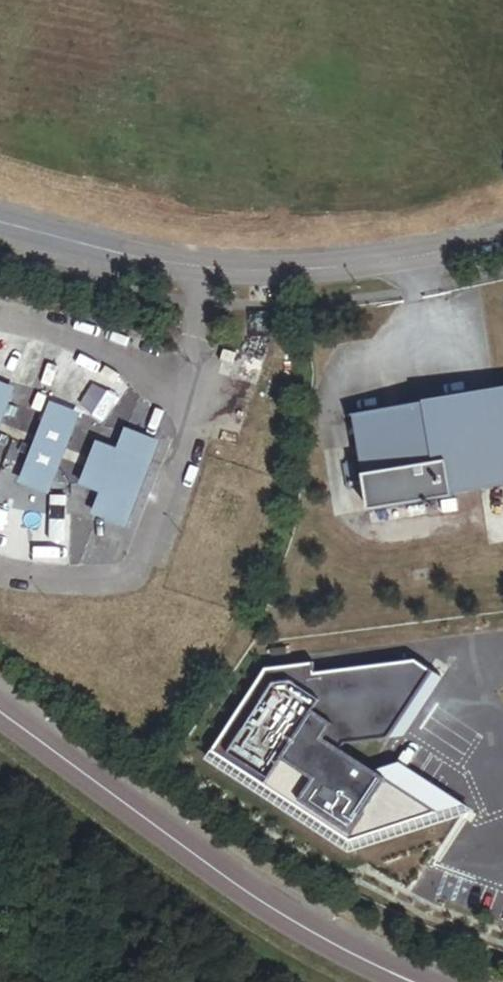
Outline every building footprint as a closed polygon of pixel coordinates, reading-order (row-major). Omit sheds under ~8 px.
[(19,395),(0,387),(0,444),(19,395)] [(360,418),(375,512),(456,499),(455,495),(502,487),(502,392),(441,402),(442,405),(360,418)] [(83,420),(56,409),(21,499),(49,509),(83,420)] [(133,527),(164,447),(132,435),(124,455),(108,495),(101,515),(133,527)] [(88,487),(108,495),(124,455),(103,447),(88,487)] [(315,663),(266,669),(213,750),(349,842),(437,814),(378,774),(342,748),(345,742),(392,738),(434,671),(419,662),(317,675),(315,663)]
